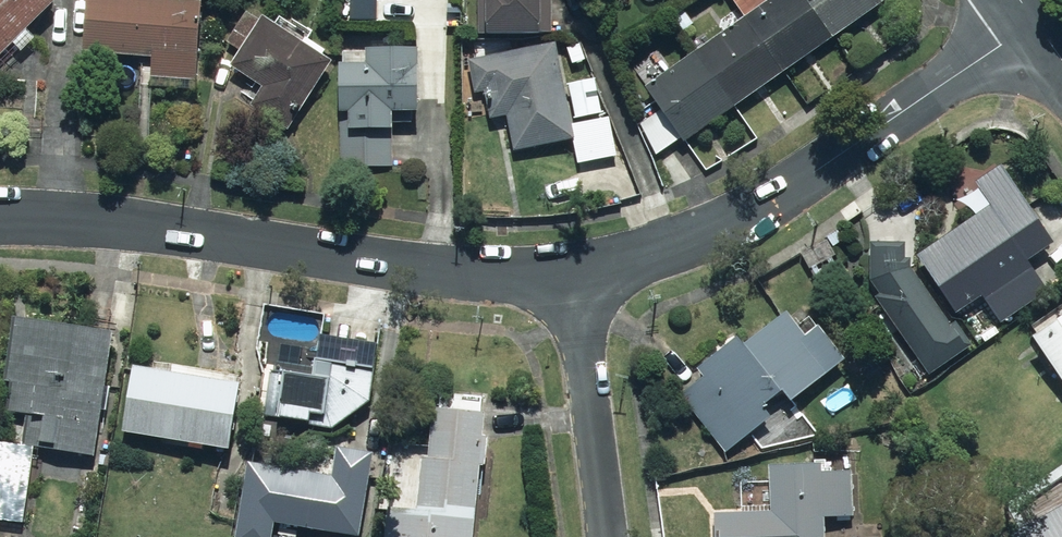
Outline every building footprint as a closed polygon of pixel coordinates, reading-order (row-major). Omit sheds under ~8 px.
[(60,0),(0,0),(0,61),(14,46),(24,56),(38,41),(30,33),(61,1),(60,0)] [(84,59),(152,62),(151,84),(198,86),(202,5),(171,3),(171,0),(87,0),(84,59)] [(479,37),(544,37),(544,0),(480,0),(479,37)] [(673,70),(660,51),(634,70),(657,101),(634,118),(661,155),(684,139),(690,147),(887,4),(884,0),(769,0),(673,70)] [(303,46),(263,21),(259,28),(244,19),(228,45),(240,52),(230,69),(264,90),(252,110),(291,134),(333,65),(324,59),(328,53),(306,40),(303,46)] [(537,50),(472,57),(478,113),(490,112),(491,124),(510,122),(514,152),(576,145),(578,164),(615,160),(611,120),(572,124),(565,53),(537,56),(537,50)] [(449,54),(342,52),(340,167),(396,168),(397,119),(420,119),(421,102),(448,103),(449,54)] [(908,244),(869,245),(868,285),(877,297),(874,299),(929,376),(969,347),(949,319),(979,297),(1000,325),(1048,289),(1030,264),(1058,244),(1000,164),(973,183),(989,205),(907,265),(908,244)] [(737,340),(698,371),(703,377),(688,390),(707,412),(715,405),(745,441),(754,434),(754,435),(754,436),(755,437),(755,438),(756,439),(757,440),(757,441),(758,442),(759,442),(760,443),(760,444),(761,444),(762,445),(763,445),(764,446),(765,446),(767,446),(768,446),(769,446),(770,446),(771,446),(772,446),(773,445),(774,445),(775,444),(776,444),(777,443),(778,443),(779,442),(779,441),(780,440),(781,440),(781,439),(782,438),(782,437),(803,420),(790,402),(846,358),(820,326),(805,338),(786,314),(743,348),(737,340)] [(1033,340),(1061,382),(1061,319),(1033,340)] [(98,459),(111,331),(12,320),(3,412),(24,414),(20,451),(28,452),(98,459)] [(274,374),(274,418),(314,423),(313,427),(337,430),(372,403),(375,372),(315,364),(315,378),(274,374)] [(239,383),(131,366),(120,436),(228,453),(239,383)] [(484,401),(431,398),(428,444),(390,441),(384,536),(474,536),(484,401)] [(246,463),(238,536),(271,536),(272,526),(361,536),(371,453),(331,448),(328,473),(246,463)] [(713,536),(825,536),(825,517),(856,517),(856,467),(768,467),(768,483),(741,483),(741,510),(713,510),(713,536)] [(1043,524),(1051,536),(1061,536),(1061,512),(1043,524)]
